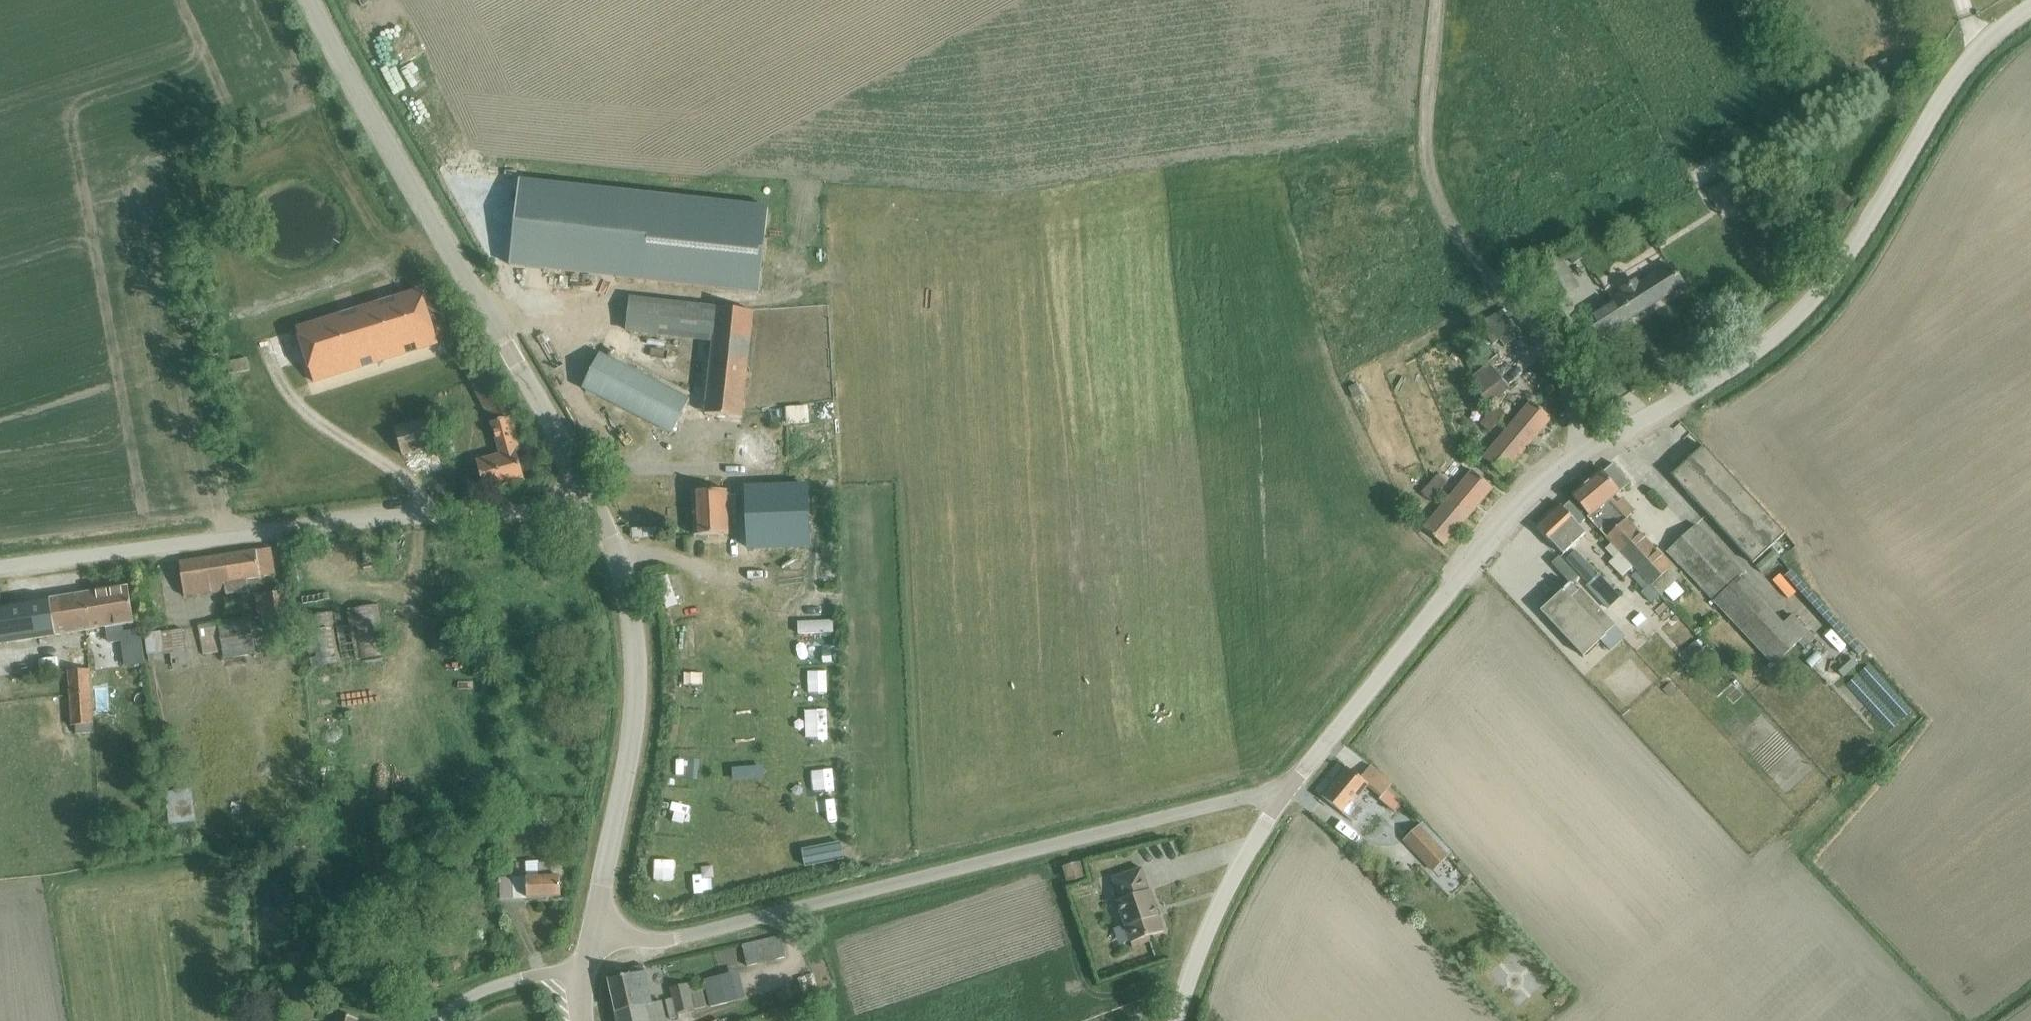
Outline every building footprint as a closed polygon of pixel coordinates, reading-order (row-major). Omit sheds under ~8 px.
[(1898,52),(1888,57),(1894,69),(1904,64),(1898,52)] [(1864,72),(1852,78),(1858,90),(1870,84),(1864,72)] [(1799,113),(1796,117),(1804,125),(1807,128),(1814,120),(1803,109),(1799,113)] [(767,207),(518,180),(509,265),(758,292),(767,207)] [(1575,248),(1565,253),(1571,262),(1580,257),(1575,248)] [(1576,288),(1558,258),(1534,272),(1551,302),(1576,288)] [(1587,317),(1598,335),(1681,283),(1669,265),(1636,285),(1633,280),(1621,288),(1625,293),(1587,317)] [(313,382),(437,343),(420,290),(295,329),(313,382)] [(741,418),(753,311),(716,307),(715,308),(630,298),(626,331),(712,340),(704,414),(741,418)] [(1511,321),(1494,333),(1503,345),(1519,332),(1511,321)] [(1464,329),(1453,335),(1457,343),(1468,338),(1464,329)] [(491,422),(510,417),(491,378),(471,346),(460,352),(471,376),(467,377),(491,422)] [(671,432),(688,400),(601,355),(584,388),(671,432)] [(246,359),(226,362),(228,374),(248,371),(246,359)] [(1470,374),(1484,406),(1507,386),(1486,361),(1470,374)] [(1355,382),(1347,386),(1353,398),(1361,394),(1355,382)] [(1531,401),(1507,429),(1526,446),(1550,417),(1531,401)] [(1494,403),(1487,412),(1497,421),(1505,412),(1494,403)] [(1497,421),(1487,412),(1479,422),(1489,431),(1497,421)] [(510,417),(491,422),(500,455),(476,462),(484,492),(524,481),(515,452),(519,451),(510,417)] [(423,475),(443,470),(428,418),(393,428),(401,455),(416,451),(423,475)] [(1526,446),(1507,429),(1482,458),(1502,475),(1526,446)] [(1752,562),(1784,532),(1703,445),(1671,474),(1752,562)] [(1605,537),(1626,518),(1609,500),(1628,482),(1611,463),(1600,472),(1599,470),(1570,496),(1589,516),(1587,517),(1605,537)] [(1472,471),(1448,499),(1467,516),(1491,487),(1472,471)] [(1436,473),(1428,482),(1439,491),(1446,482),(1436,473)] [(1439,491),(1428,482),(1420,491),(1431,500),(1439,491)] [(806,486),(746,488),(748,549),(809,546),(806,486)] [(726,490),(692,491),(694,535),(728,534),(727,516),(735,515),(734,494),(726,494),(726,490)] [(1467,516),(1448,499),(1424,528),(1443,544),(1467,516)] [(1578,526),(1587,517),(1571,499),(1563,506),(1561,504),(1536,526),(1554,545),(1555,545),(1562,553),(1585,533),(1578,526)] [(1679,575),(1626,517),(1626,518),(1605,537),(1610,543),(1632,566),(1636,570),(1658,595),(1679,575)] [(1782,624),(1737,577),(1741,572),(1696,524),(1667,551),(1713,599),(1773,663),(1798,639),(1804,645),(1814,636),(1793,614),(1782,624)] [(1610,543),(1606,547),(1614,555),(1609,561),(1623,575),(1632,566),(1610,543)] [(1565,556),(1588,582),(1598,573),(1575,547),(1565,556)] [(245,579),(275,574),(270,548),(179,563),(185,595),(225,589),(226,594),(247,591),(245,579)] [(345,556),(307,562),(320,646),(358,640),(345,556)] [(1636,570),(1631,575),(1644,589),(1641,591),(1651,602),(1658,595),(1636,570)] [(1573,571),(1566,578),(1570,583),(1578,576),(1573,571)] [(1588,582),(1585,585),(1607,608),(1620,596),(1598,573),(1588,582)] [(1570,583),(1541,611),(1582,655),(1600,640),(1609,649),(1625,635),(1580,587),(1577,590),(1570,583)] [(105,627),(108,643),(120,641),(124,666),(144,663),(139,629),(123,632),(122,624),(133,622),(128,586),(1,606),(0,601),(0,644),(105,627)] [(285,589),(254,593),(257,617),(274,615),(277,634),(291,632),(285,589)] [(228,613),(243,610),(241,597),(225,600),(228,613)] [(816,633),(816,612),(798,612),(799,633),(816,633)] [(1640,613),(1631,621),(1637,628),(1646,619),(1640,613)] [(254,653),(248,617),(217,622),(217,620),(197,623),(202,654),(222,651),(224,658),(254,653)] [(161,631),(143,634),(146,656),(147,656),(148,662),(149,662),(158,661),(162,660),(162,654),(170,653),(171,667),(186,665),(185,651),(182,629),(161,631)] [(1696,639),(1682,651),(1689,660),(1703,648),(1696,639)] [(71,726),(92,724),(89,669),(68,670),(71,726)] [(811,688),(791,688),(790,719),(810,720),(811,688)] [(1362,809),(1354,802),(1367,786),(1381,797),(1378,799),(1394,812),(1402,803),(1386,790),(1391,784),(1369,766),(1359,778),(1346,767),(1321,797),(1352,822),(1362,809)] [(814,835),(815,823),(798,822),(798,834),(814,835)] [(1447,857),(1435,845),(1418,827),(1404,840),(1421,858),(1433,871),(1447,857)] [(840,843),(802,851),(805,866),(843,859),(840,843)] [(503,898),(560,895),(559,875),(550,876),(550,862),(539,863),(539,860),(526,860),(526,877),(503,878),(503,898)] [(1068,880),(1082,876),(1078,863),(1065,867),(1068,880)] [(1163,931),(1158,916),(1159,915),(1149,890),(1141,867),(1111,878),(1119,900),(1115,901),(1130,943),(1163,931)] [(746,965),(785,956),(780,936),(741,945),(746,965)] [(300,966),(299,954),(288,955),(290,968),(300,966)] [(661,1001),(651,1003),(642,964),(629,967),(631,974),(608,979),(617,1020),(666,1020),(661,1001)] [(688,986),(688,984),(670,989),(672,999),(665,1001),(670,1020),(677,1018),(676,1014),(706,1007),(702,989),(696,991),(695,985),(688,986)] [(314,991),(309,998),(316,1003),(321,997),(314,991)]
